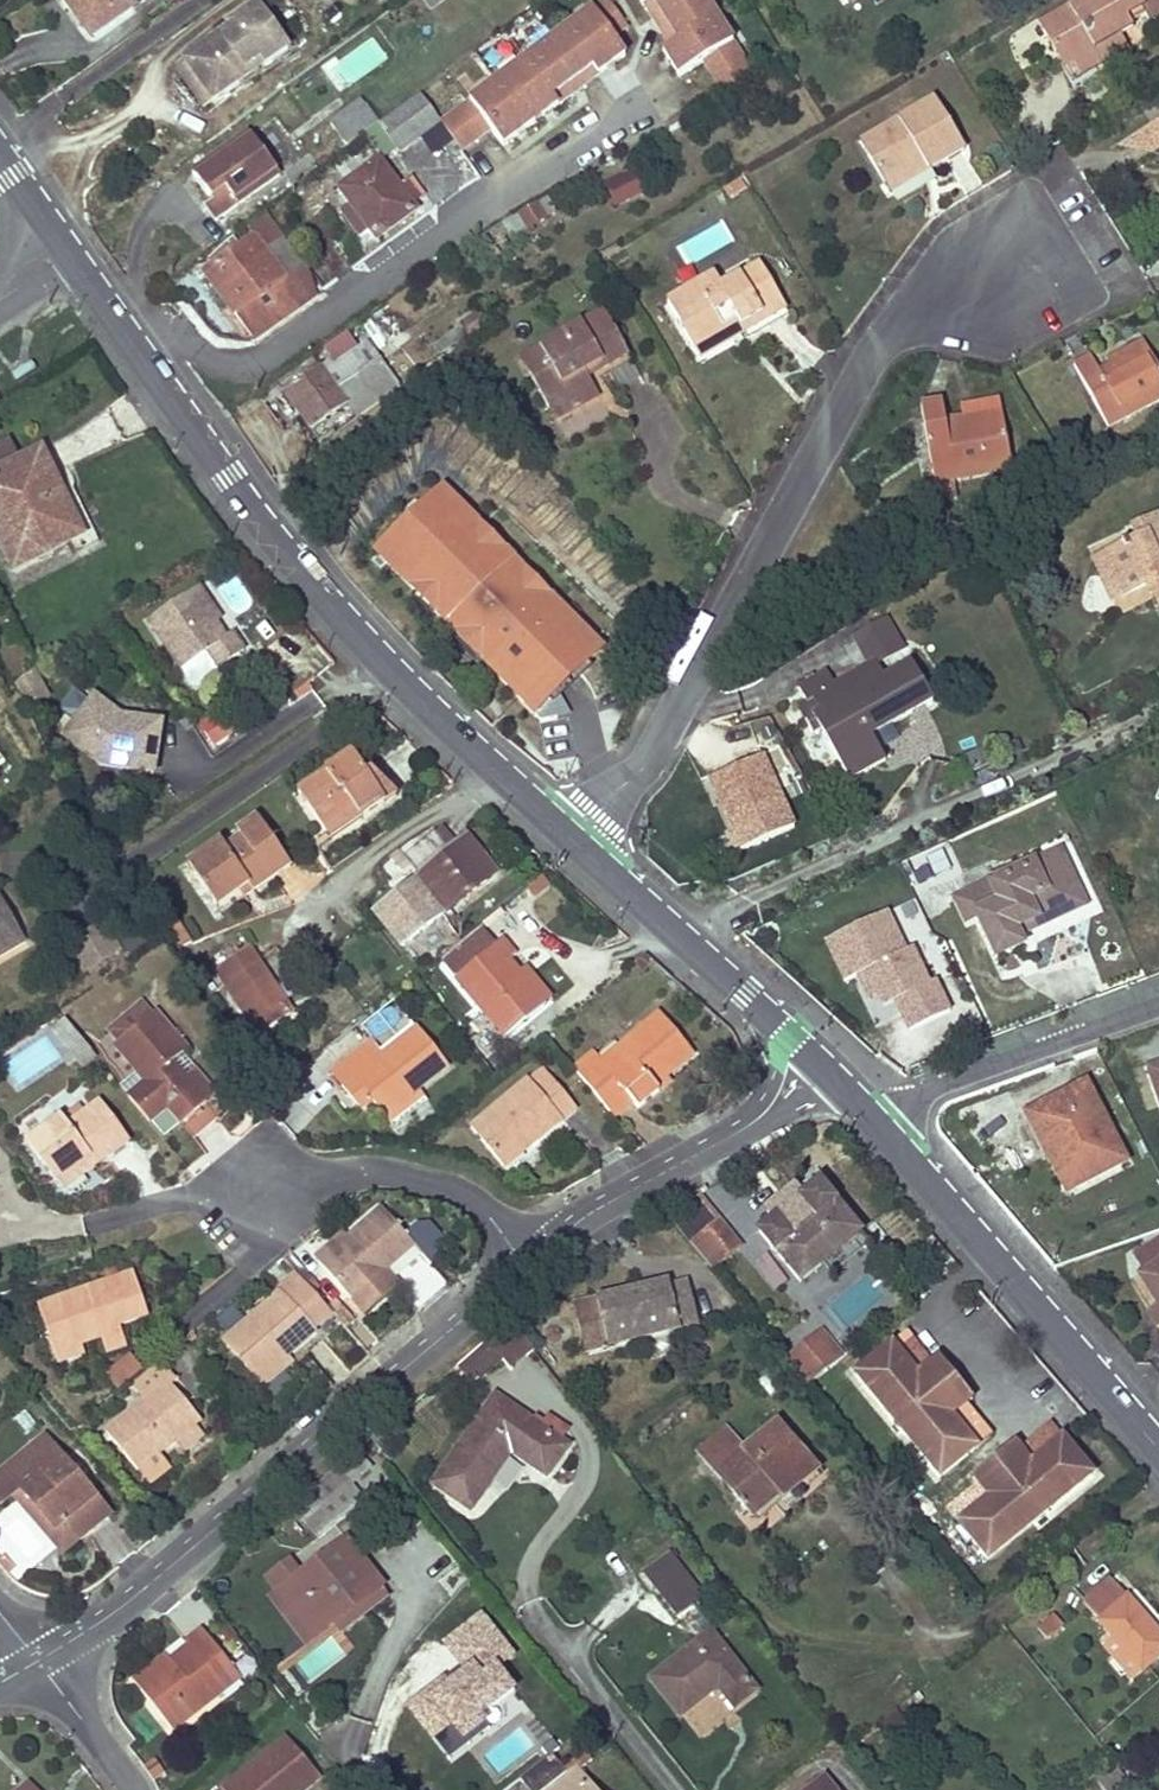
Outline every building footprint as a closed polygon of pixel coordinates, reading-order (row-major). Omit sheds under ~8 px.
[(68,12),(72,10),(92,37),(131,8),(126,0),(60,0),(68,12)] [(430,10),(443,0),(423,0),(430,10)] [(593,8),(615,38),(628,28),(607,0),(603,0),(593,8)] [(671,47),(664,51),(677,74),(685,69),(689,67),(704,58),(722,88),(753,70),(711,0),(643,0),(671,47)] [(1045,20),(1049,28),(1041,32),(1073,90),(1102,73),(1099,67),(1127,51),(1116,31),(1144,16),(1149,24),(1158,19),(1158,0),(1079,0),(1045,20)] [(593,8),(470,99),(494,131),(506,146),(628,55),(615,38),(593,8)] [(226,42),(223,37),(189,63),(217,101),(251,76),(248,71),(263,59),(268,65),(269,66),(289,52),(257,9),(237,24),(239,26),(242,31),(226,42)] [(239,26),(223,37),(226,42),(242,31),(239,26)] [(248,71),(251,76),(268,65),(263,59),(248,71)] [(455,67),(428,87),(442,106),(462,92),(454,80),(460,75),(455,67)] [(418,94),(377,124),(398,153),(440,123),(418,94)] [(494,131),(470,99),(442,119),(466,151),(494,131)] [(859,144),(883,185),(922,162),(928,172),(962,151),(933,100),(859,144)] [(329,126),(345,148),(377,124),(361,103),(329,126)] [(1119,146),(1149,154),(1158,149),(1158,122),(1119,146)] [(251,137),(195,179),(216,207),(210,212),(219,224),(282,177),(251,137)] [(922,162),(883,185),(888,194),(928,172),(922,162)] [(339,191),(351,207),(368,230),(375,241),(414,213),(409,206),(416,201),(406,187),(399,192),(378,163),(339,191)] [(634,170),(602,186),(613,208),(645,192),(634,170)] [(561,214),(550,195),(501,224),(513,242),(561,214)] [(368,230),(351,207),(340,214),(357,238),(368,230)] [(235,305),(228,310),(251,342),(321,290),(267,217),(247,231),(254,240),(283,279),(239,310),(235,305)] [(254,240),(203,277),(228,310),(235,305),(239,310),(283,279),(254,240)] [(667,304),(691,347),(735,322),(741,334),(764,321),(760,314),(779,304),(759,268),(720,289),(713,278),(667,304)] [(779,304),(760,314),(764,321),(783,311),(779,304)] [(548,364),(528,376),(548,411),(568,399),(569,402),(592,389),(587,379),(582,372),(599,362),(604,369),(626,356),(601,313),(539,349),(548,364)] [(735,322),(691,347),(698,358),(741,334),(735,322)] [(347,332),(325,348),(340,368),(328,378),(320,368),(284,393),(311,432),(350,403),(362,419),(400,391),(378,361),(363,372),(353,359),(361,353),(347,332)] [(1107,358),(1111,364),(1145,347),(1141,340),(1107,358)] [(1111,364),(1098,371),(1089,356),(1073,365),(1106,428),(1158,400),(1158,374),(1145,347),(1111,364)] [(539,349),(519,361),(528,376),(548,364),(539,349)] [(582,372),(587,379),(604,369),(599,362),(582,372)] [(568,399),(548,411),(554,422),(597,397),(592,389),(569,402),(568,399)] [(921,408),(933,487),(951,484),(949,468),(962,465),(963,473),(1010,466),(1003,421),(966,427),(965,420),(944,423),(941,405),(921,408)] [(1002,414),(965,420),(966,427),(1003,421),(1002,414)] [(17,456),(10,438),(0,442),(0,463),(17,456)] [(0,469),(0,539),(15,567),(81,534),(39,449),(0,469)] [(949,468),(951,484),(1011,474),(1010,466),(963,473),(962,465),(949,468)] [(446,482),(373,550),(537,722),(609,653),(446,482)] [(951,484),(933,487),(936,505),(955,502),(951,484)] [(1103,557),(1122,600),(1154,586),(1158,598),(1158,528),(1155,519),(1132,529),(1138,543),(1103,557)] [(1122,600),(1103,557),(1092,562),(1111,605),(1122,600)] [(194,590),(216,622),(222,617),(201,586),(194,590)] [(149,619),(182,669),(206,653),(217,670),(244,652),(233,634),(227,638),(216,622),(194,590),(149,619)] [(875,666),(874,664),(905,647),(887,614),(856,632),(851,634),(871,669),(875,666)] [(820,716),(805,724),(812,736),(820,732),(833,758),(870,737),(932,703),(911,666),(884,682),(875,666),(871,669),(835,689),(827,675),(798,690),(807,707),(813,704),(820,716)] [(43,697),(30,671),(10,683),(22,707),(43,697)] [(121,724),(122,717),(93,696),(88,703),(111,722),(121,724)] [(163,724),(122,717),(121,724),(111,722),(88,703),(62,737),(100,765),(155,774),(163,724)] [(807,707),(799,711),(805,724),(820,716),(813,704),(807,707)] [(870,737),(833,758),(847,783),(884,763),(870,737)] [(297,792),(324,832),(354,812),(360,820),(396,796),(370,772),(365,775),(351,754),(297,792)] [(354,812),(324,832),(329,840),(360,820),(354,812)] [(207,861),(192,871),(217,907),(243,891),(239,885),(245,881),(249,886),(251,889),(288,865),(256,819),(236,832),(241,838),(225,849),(220,843),(203,855),(207,861)] [(409,843),(396,852),(407,865),(414,874),(420,882),(444,912),(495,872),(464,833),(445,848),(432,831),(413,848),(409,843)] [(407,865),(396,852),(389,857),(399,871),(407,865)] [(1057,854),(1050,857),(1070,903),(1052,911),(1055,917),(1080,906),(1057,854)] [(203,855),(188,864),(192,871),(207,861),(203,855)] [(1016,942),(1013,935),(1011,928),(1031,919),(1034,927),(1055,917),(1052,911),(1070,903),(1050,857),(957,898),(965,919),(975,914),(992,954),(1016,942)] [(414,874),(398,886),(404,895),(420,882),(414,874)] [(239,885),(243,891),(249,886),(245,881),(239,885)] [(404,895),(398,886),(372,907),(401,942),(444,912),(420,882),(404,895)] [(24,945),(0,904),(0,958),(24,945)] [(916,949),(907,953),(888,911),(824,940),(843,982),(853,977),(863,999),(871,995),(875,1001),(887,1004),(897,1005),(910,1033),(947,1016),(954,1013),(939,980),(932,984),(926,970),(916,949)] [(171,912),(160,920),(166,928),(177,922),(171,912)] [(1011,928),(1013,935),(1034,927),(1031,919),(1011,928)] [(177,922),(166,928),(170,936),(178,947),(191,942),(177,922)] [(442,961),(454,976),(495,943),(483,928),(442,961)] [(544,1003),(508,959),(515,954),(502,938),(495,943),(454,976),(503,1035),(544,1003)] [(245,946),(216,965),(261,1033),(291,1013),(245,946)] [(515,954),(508,959),(544,1003),(551,997),(515,954)] [(147,1083),(128,1099),(147,1123),(166,1108),(180,1125),(205,1104),(185,1078),(181,1081),(167,1064),(179,1055),(181,1046),(153,1012),(115,1044),(138,1074),(146,1066),(155,1076),(147,1083)] [(596,1054),(577,1071),(613,1116),(632,1099),(638,1106),(657,1090),(654,1085),(666,1075),(691,1054),(658,1013),(602,1060),(596,1054)] [(329,1072),(342,1088),(352,1079),(369,1100),(383,1116),(416,1088),(445,1065),(415,1028),(381,1054),(369,1040),(329,1072)] [(1148,1069),(1158,1103),(1158,1065),(1148,1069)] [(146,1066),(138,1074),(147,1083),(155,1076),(146,1066)] [(191,1073),(185,1078),(205,1104),(212,1098),(191,1073)] [(529,1079),(471,1127),(503,1166),(574,1107),(549,1075),(535,1086),(529,1079)] [(666,1075),(654,1085),(657,1090),(670,1079),(666,1075)] [(352,1079),(342,1088),(359,1108),(369,1100),(352,1079)] [(1026,1113),(1037,1136),(1045,1132),(1074,1188),(1125,1162),(1085,1084),(1026,1113)] [(416,1088),(383,1116),(388,1123),(422,1095),(416,1088)] [(26,1141),(54,1182),(83,1160),(88,1169),(126,1141),(98,1103),(72,1121),(57,1099),(48,1106),(57,1119),(26,1141)] [(1045,1132),(1037,1136),(1066,1193),(1074,1188),(1045,1132)] [(83,1160),(54,1182),(60,1190),(88,1169),(83,1160)] [(792,1272),(804,1263),(813,1255),(821,1265),(861,1232),(819,1182),(800,1198),(815,1216),(788,1237),(773,1219),(757,1232),(792,1272)] [(711,1185),(697,1193),(704,1205),(718,1197),(711,1185)] [(319,1264),(351,1300),(384,1271),(413,1245),(405,1237),(381,1208),(319,1264)] [(405,1237),(413,1245),(432,1268),(454,1250),(433,1224),(419,1225),(405,1237)] [(717,1225),(691,1246),(711,1271),(738,1249),(717,1225)] [(1158,1309),(1158,1310),(1158,1241),(1134,1256),(1144,1272),(1138,1276),(1158,1309)] [(287,1254),(282,1258),(293,1271),(294,1271),(311,1291),(316,1286),(287,1254)] [(813,1255),(804,1263),(811,1272),(821,1265),(813,1255)] [(222,1343),(257,1382),(287,1356),(332,1315),(329,1311),(311,1291),(294,1271),(275,1287),(280,1293),(222,1343)] [(384,1271),(351,1300),(362,1313),(395,1284),(384,1271)] [(37,1305),(53,1354),(80,1345),(79,1338),(98,1332),(100,1338),(105,1352),(124,1345),(118,1326),(146,1316),(131,1275),(37,1305)] [(666,1281),(571,1306),(578,1332),(601,1326),(607,1347),(697,1323),(685,1281),(667,1286),(666,1281)] [(336,1304),(329,1311),(332,1315),(344,1328),(351,1321),(336,1304)] [(1158,1309),(1150,1314),(1157,1326),(1158,1325),(1158,1310),(1158,1309)] [(508,1323),(452,1371),(461,1381),(466,1377),(476,1368),(483,1377),(502,1361),(510,1371),(531,1353),(508,1323)] [(607,1347),(601,1326),(578,1332),(584,1353),(606,1347),(607,1347)] [(846,1355),(823,1330),(790,1359),(812,1384),(846,1355)] [(79,1338),(80,1345),(100,1338),(98,1332),(79,1338)] [(917,1372),(890,1341),(855,1371),(941,1474),(977,1444),(950,1413),(964,1402),(930,1361),(917,1372)] [(80,1345),(53,1354),(57,1364),(84,1355),(80,1345)] [(143,1371),(130,1355),(105,1375),(117,1391),(143,1371)] [(287,1356),(257,1382),(263,1389),(292,1363),(287,1356)] [(200,1420),(171,1385),(176,1380),(158,1359),(128,1384),(144,1402),(105,1433),(137,1471),(139,1470),(149,1483),(168,1468),(157,1455),(175,1440),(193,1426),(200,1420)] [(476,1368),(466,1377),(473,1385),(483,1377),(476,1368)] [(495,1397),(433,1486),(470,1512),(510,1455),(546,1479),(568,1448),(495,1397)] [(193,1426),(175,1440),(183,1449),(200,1435),(193,1426)] [(775,1426),(770,1430),(781,1444),(786,1439),(775,1426)] [(781,1444),(770,1430),(744,1453),(724,1431),(697,1454),(702,1459),(752,1519),(777,1498),(792,1485),(796,1490),(815,1474),(786,1439),(781,1444)] [(13,1493),(19,1488),(53,1529),(61,1523),(76,1541),(107,1516),(42,1437),(0,1472),(0,1503),(13,1493)] [(986,1498),(955,1525),(986,1561),(1087,1474),(1057,1438),(1026,1464),(1015,1451),(975,1485),(986,1498)] [(373,1463),(361,1448),(340,1465),(352,1481),(373,1463)] [(293,1505),(293,1506),(318,1536),(355,1506),(342,1488),(352,1481),(340,1465),(293,1505)] [(792,1485),(777,1498),(781,1503),(796,1490),(792,1485)] [(19,1488),(13,1493),(63,1552),(76,1541),(61,1523),(53,1529),(19,1488)] [(301,1575),(278,1593),(308,1633),(347,1603),(352,1610),(381,1589),(346,1542),(301,1575)] [(667,1555),(642,1575),(677,1620),(702,1599),(667,1555)] [(264,1575),(278,1593),(301,1575),(287,1557),(264,1575)] [(1112,1638),(1140,1672),(1158,1656),(1158,1638),(1108,1578),(1081,1602),(1112,1638)] [(352,1610),(332,1625),(339,1635),(388,1597),(381,1589),(352,1610)] [(308,1633),(278,1593),(270,1599),(306,1645),(332,1625),(352,1610),(347,1603),(308,1633)] [(444,1641),(463,1667),(407,1705),(447,1763),(527,1707),(500,1668),(515,1657),(503,1639),(484,1613),(444,1641)] [(176,1670),(169,1663),(166,1658),(134,1683),(173,1733),(225,1693),(217,1683),(232,1671),(201,1632),(185,1644),(188,1648),(194,1656),(176,1670)] [(709,1636),(652,1680),(680,1716),(718,1687),(734,1706),(753,1692),(709,1636)] [(1140,1672),(1112,1638),(1101,1647),(1130,1680),(1140,1672)] [(188,1648),(169,1663),(176,1670),(194,1656),(188,1648)] [(232,1671),(217,1683),(225,1693),(239,1681),(232,1671)] [(319,1780),(286,1739),(223,1789),(307,1789),(319,1780)] [(1095,1779),(1103,1789),(1105,1789),(1122,1778),(1113,1766),(1095,1779)] [(551,1789),(590,1789),(575,1771),(551,1789)] [(810,1789),(829,1789),(822,1781),(810,1789)]
